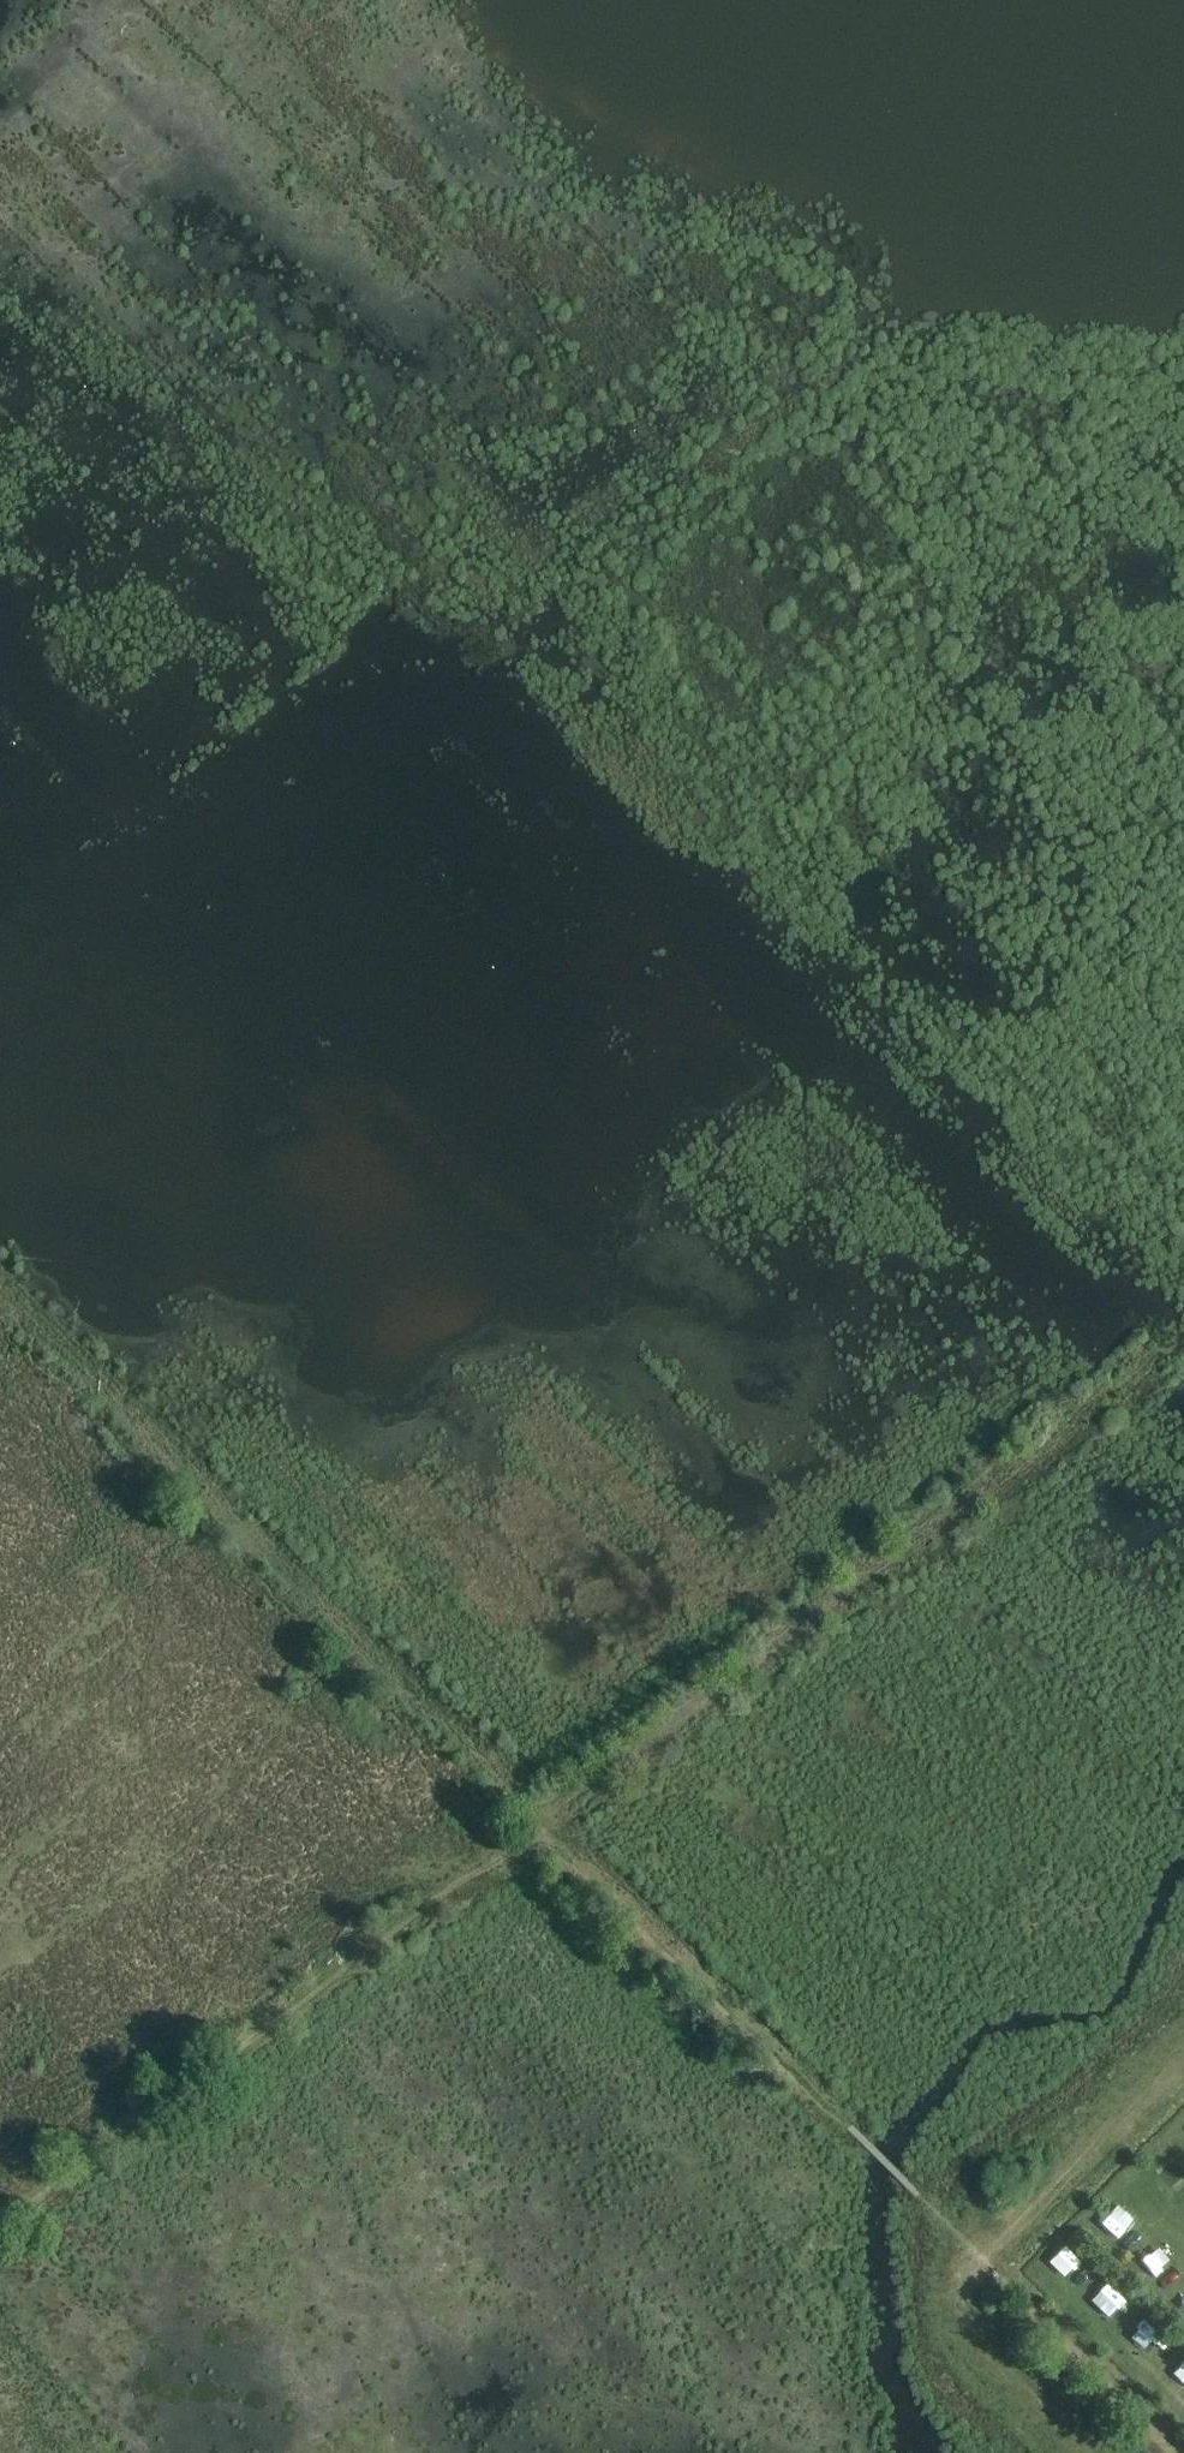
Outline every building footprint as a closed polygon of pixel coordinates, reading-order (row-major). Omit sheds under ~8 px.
[(1082,2300),(1094,2285),(1078,2271),(1066,2286),(1082,2300)] [(1175,2307),(1183,2313),(1183,2293),(1175,2307)]
